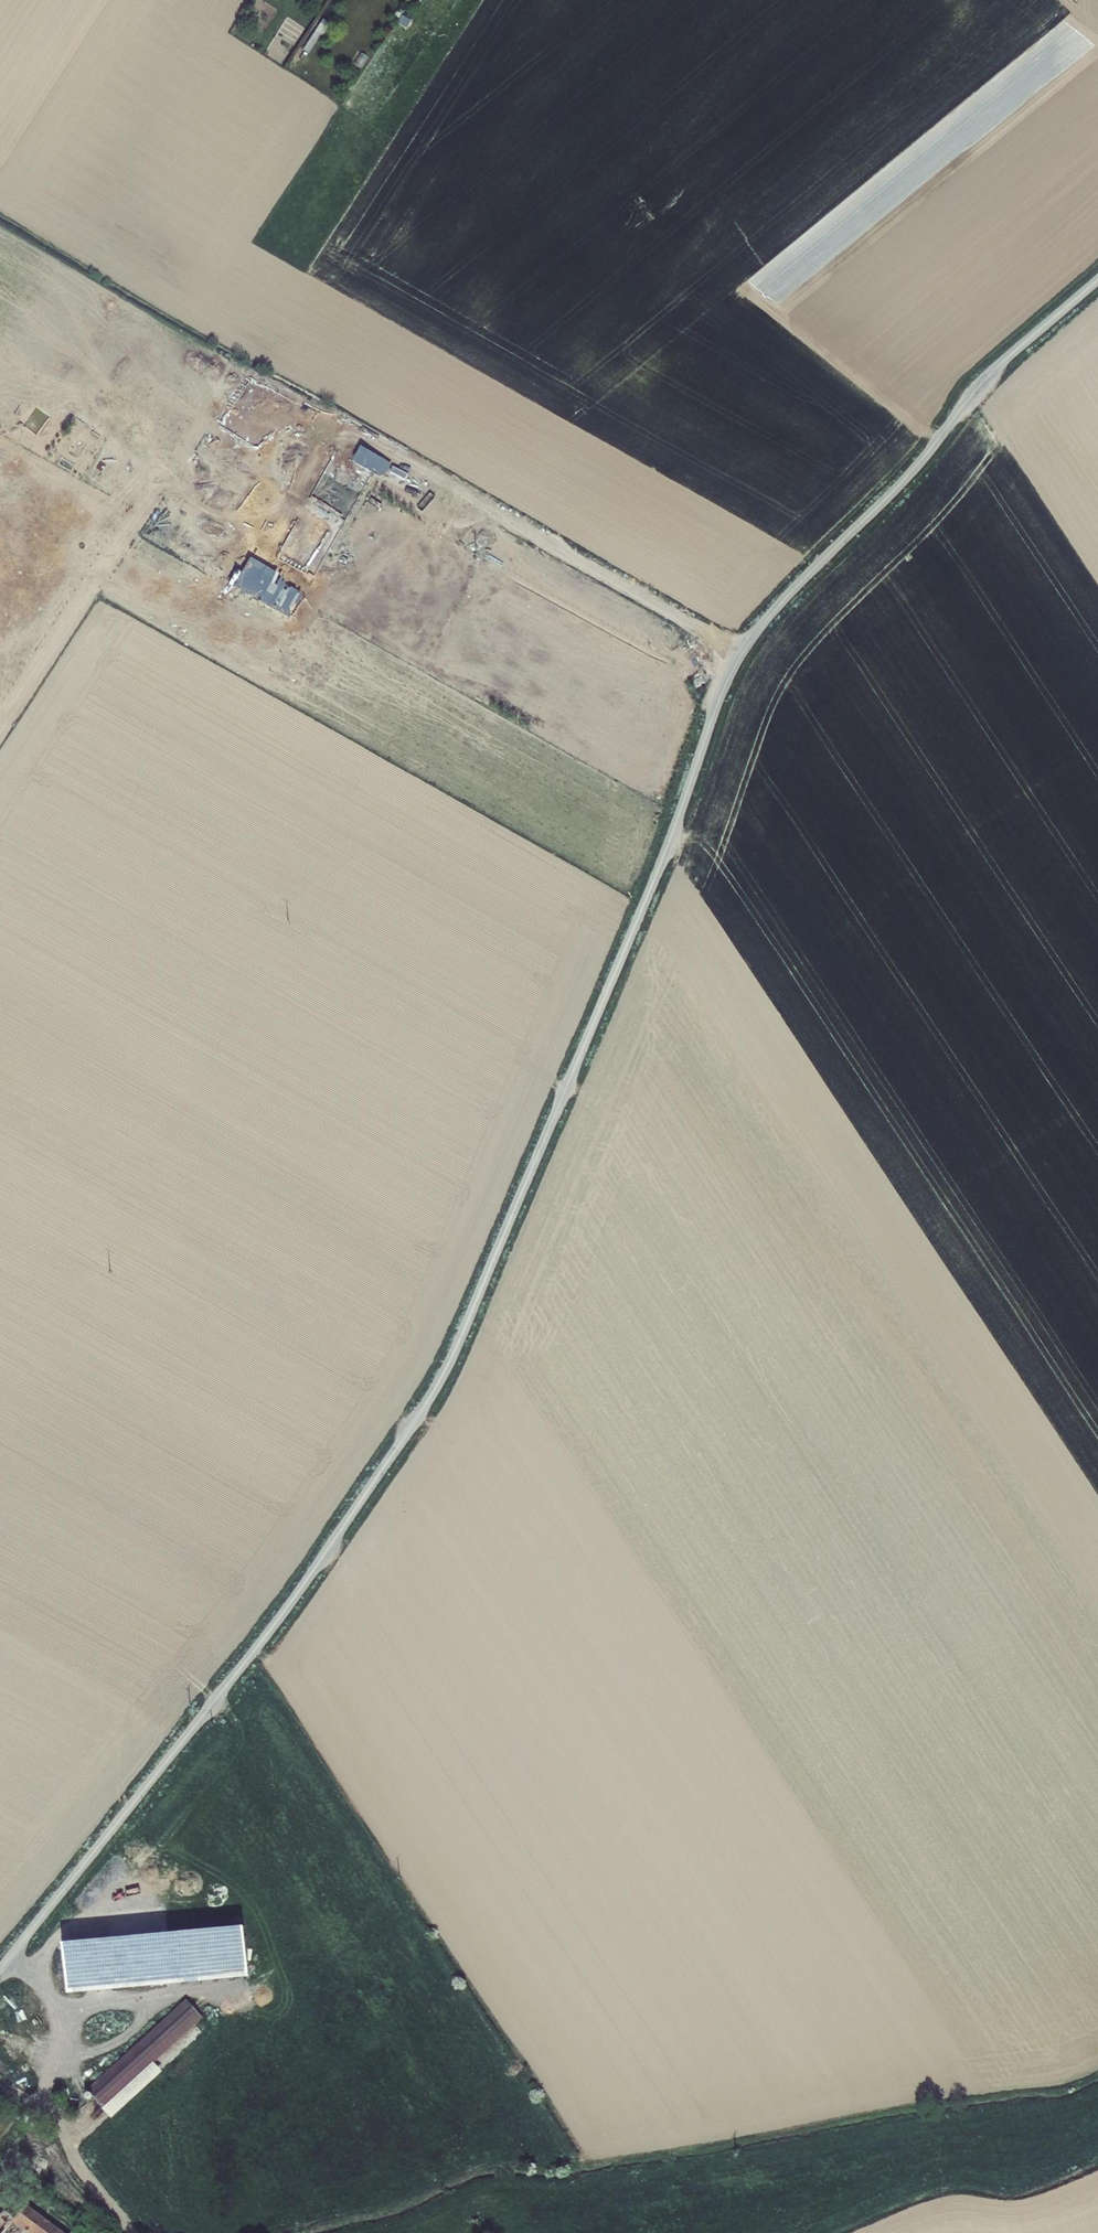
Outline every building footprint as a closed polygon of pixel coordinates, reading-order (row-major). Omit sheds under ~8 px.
[(403,15),(401,14),(397,22),(406,28),(411,20),(408,18),(409,16),(405,13),(403,15)] [(330,23),(323,18),(303,49),(309,52),(320,34),(322,36),(330,23)] [(369,58),(361,52),(355,63),(362,68),(369,58)] [(65,1941),(63,1941),(67,1993),(185,1982),(199,1981),(249,1976),(246,1925),(244,1925),(65,1941)] [(187,1998),(88,2088),(104,2106),(154,2061),(154,2062),(204,2017),(187,1998)] [(154,2061),(104,2106),(103,2108),(112,2118),(163,2071),(154,2062),(154,2061)] [(26,2204),(12,2222),(27,2232),(66,2232),(26,2204)]
